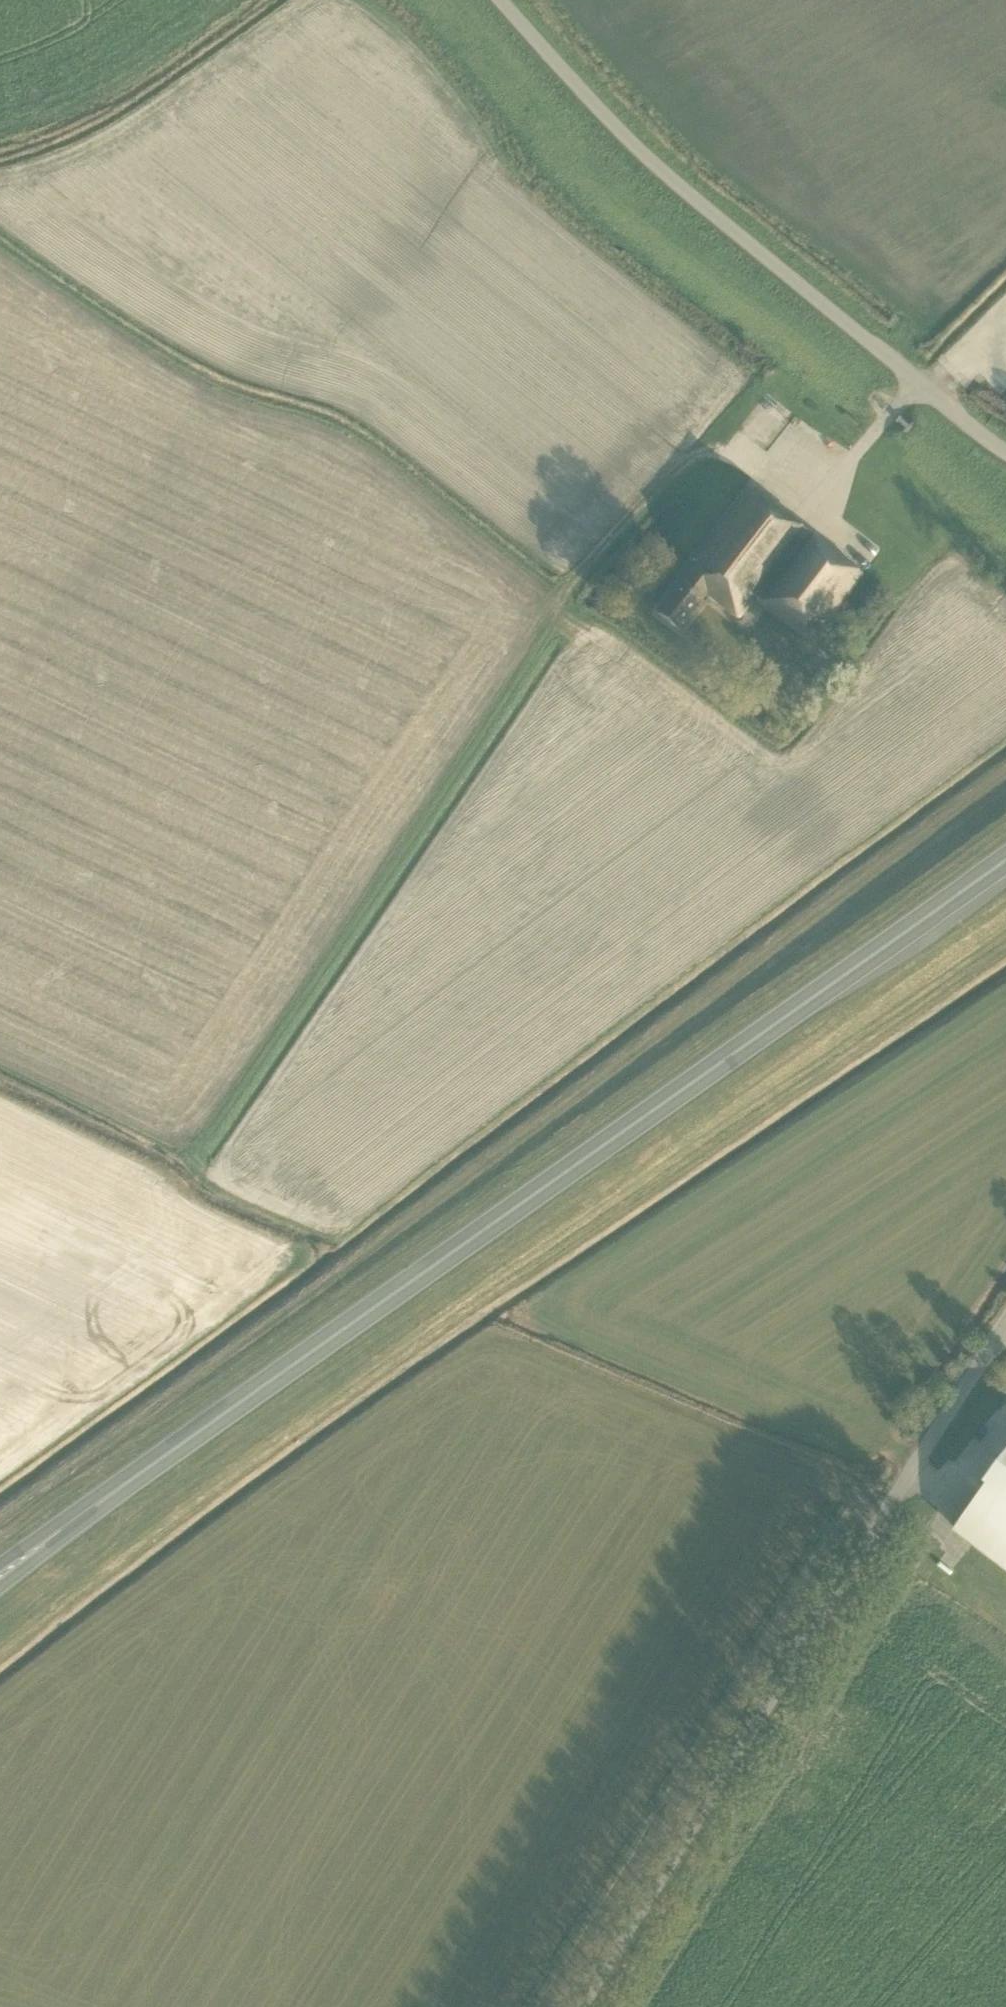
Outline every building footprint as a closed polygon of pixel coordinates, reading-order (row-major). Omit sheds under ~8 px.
[(753,599),(773,615),(809,643),(863,574),(755,489),(657,614),(679,631),(691,616),(707,594),(737,618),(753,599)] [(957,1529),(1005,1566),(1005,1465),(957,1529)]
